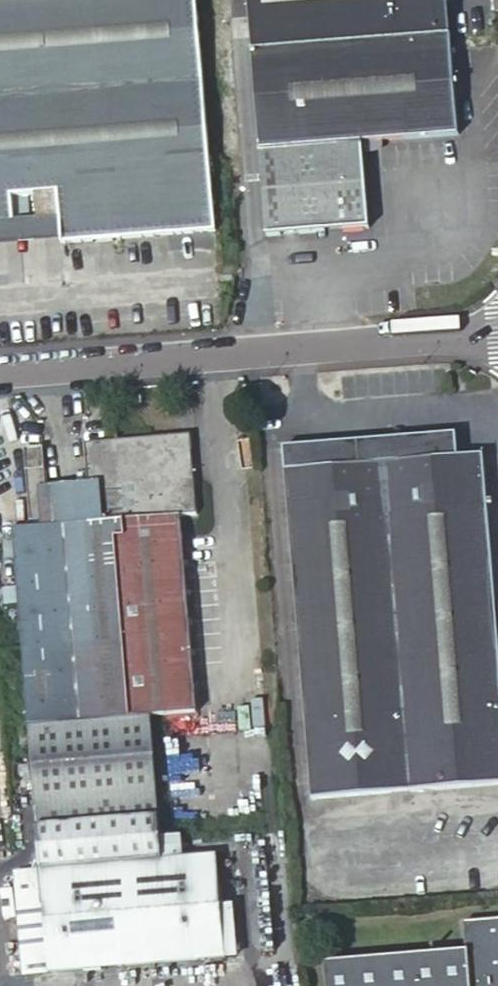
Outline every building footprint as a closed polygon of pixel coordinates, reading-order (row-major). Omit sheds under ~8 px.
[(16,220),(14,198),(58,195),(60,216),(62,241),(214,230),(197,0),(0,0),(0,221),(16,220)] [(247,55),(445,39),(442,0),(242,0),(247,55)] [(445,39),(247,55),(261,238),(364,229),(357,144),(454,136),(445,39)] [(0,221),(0,246),(62,241),(60,216),(16,220),(0,221)] [(150,714),(197,710),(181,513),(196,512),(189,429),(119,435),(127,536),(120,537),(134,715),(150,714)] [(127,536),(119,435),(83,438),(86,480),(90,521),(49,525),(14,527),(30,724),(134,715),(120,537),(127,536)] [(314,801),(497,784),(497,612),(487,458),(461,461),(458,438),(286,452),(314,801)] [(49,518),(46,483),(43,445),(24,446),(30,519),(49,518)] [(90,521),(86,480),(46,483),(49,518),(49,525),(90,521)] [(134,715),(30,724),(37,815),(158,805),(150,714),(134,715)] [(13,866),(21,972),(232,957),(228,904),(217,905),(214,854),(179,856),(177,833),(157,835),(155,809),(31,818),(35,864),(13,866)] [(467,920),(470,948),(325,961),(327,985),(497,985),(497,917),(467,920)]
